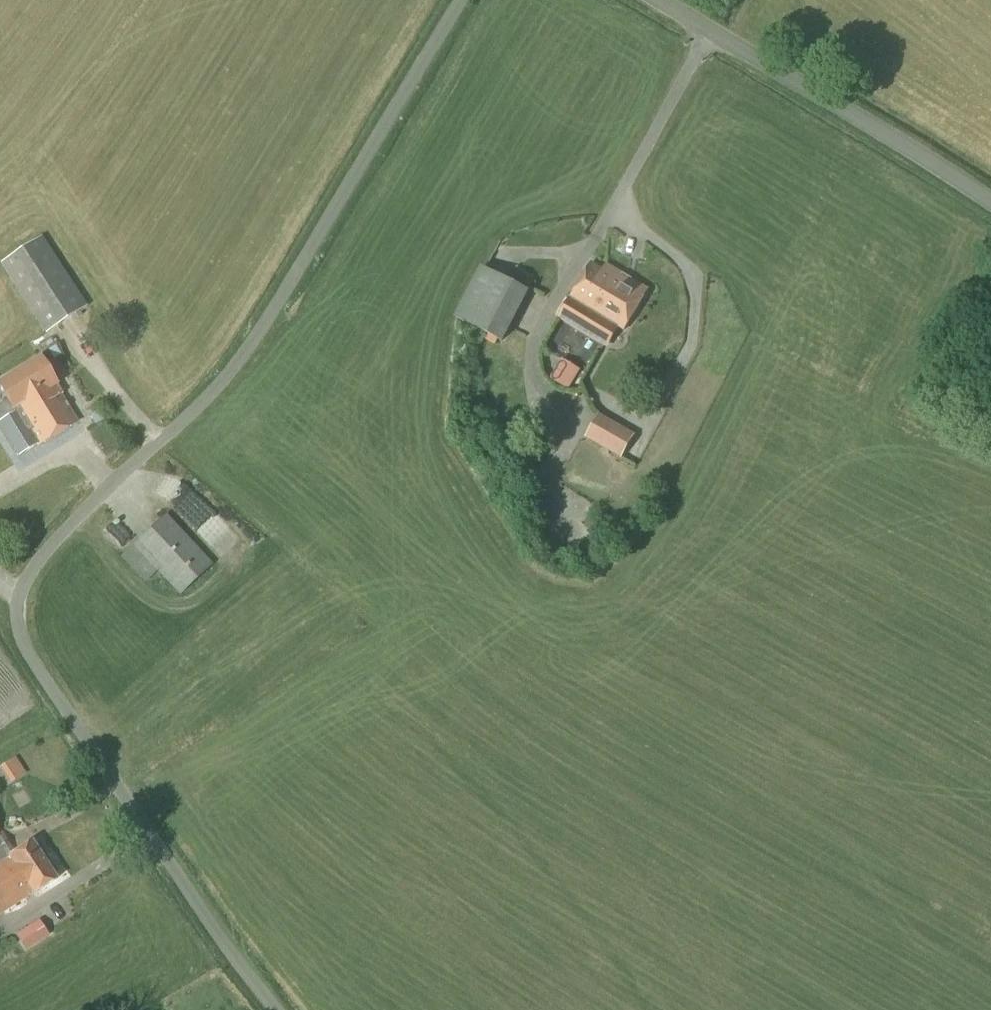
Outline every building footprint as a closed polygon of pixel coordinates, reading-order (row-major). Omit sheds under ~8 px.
[(89,307),(45,235),(42,237),(42,236),(22,249),(4,260),(4,261),(0,264),(45,335),(74,316),(89,307)] [(603,270),(591,263),(558,319),(605,348),(617,329),(623,332),(648,291),(606,265),(603,270)] [(501,341),(526,293),(480,269),(455,317),(501,341)] [(559,352),(551,374),(572,383),(581,360),(559,352)] [(8,401),(0,406),(0,469),(36,448),(77,423),(60,396),(62,395),(40,358),(0,382),(0,388),(8,401)] [(598,414),(584,438),(621,459),(634,435),(598,414)] [(225,556),(243,538),(219,515),(202,532),(225,556)] [(180,595),(212,566),(166,516),(122,557),(146,582),(158,571),(180,595)] [(3,764),(11,781),(28,773),(20,756),(3,764)] [(12,856),(0,837),(0,916),(33,895),(56,880),(32,842),(12,856)] [(44,929),(21,943),(26,951),(49,937),(44,929)]
